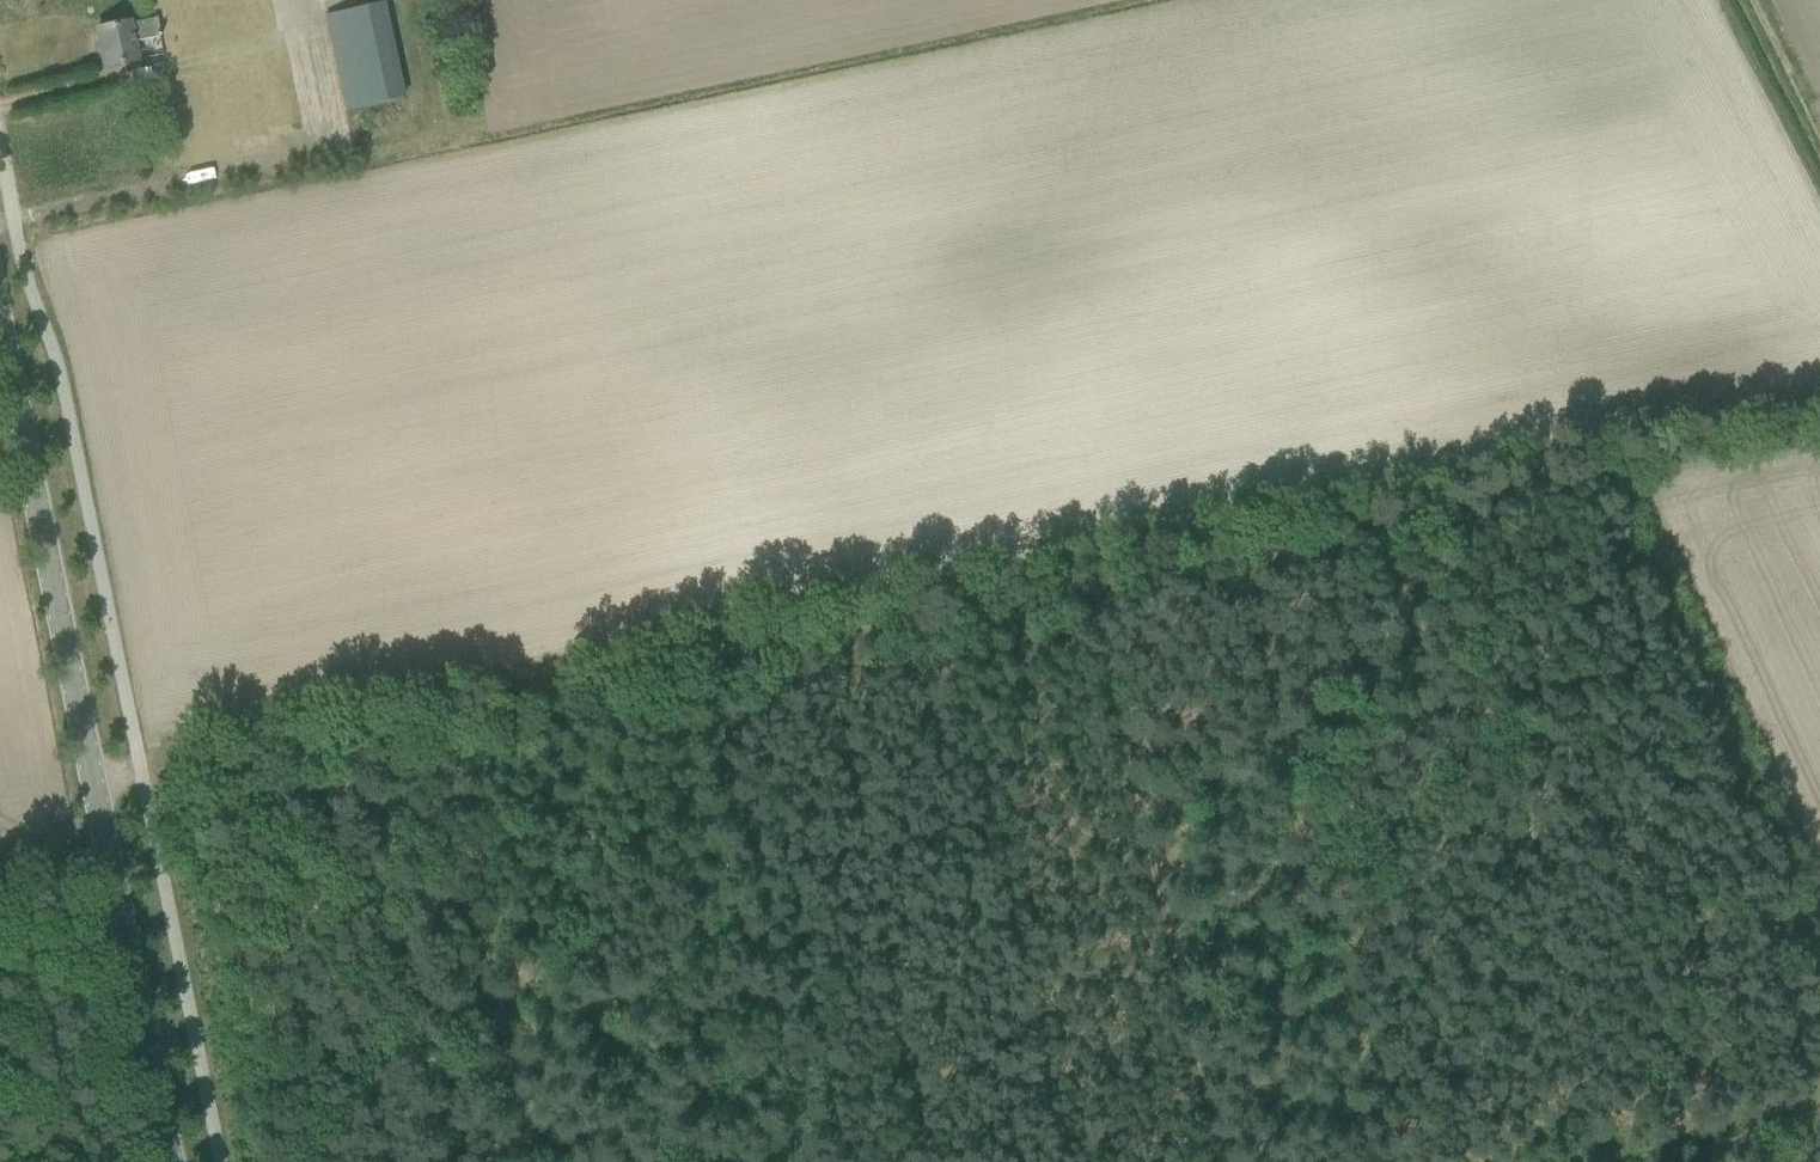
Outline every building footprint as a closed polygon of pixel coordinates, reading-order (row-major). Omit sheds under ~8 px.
[(133,42),(159,37),(181,149),(268,131),(242,0),(151,0),(155,18),(129,24),(129,23),(96,29),(104,67),(137,61),(133,42)] [(405,99),(385,3),(324,16),(350,137),(410,124),(404,99),(405,99)]
